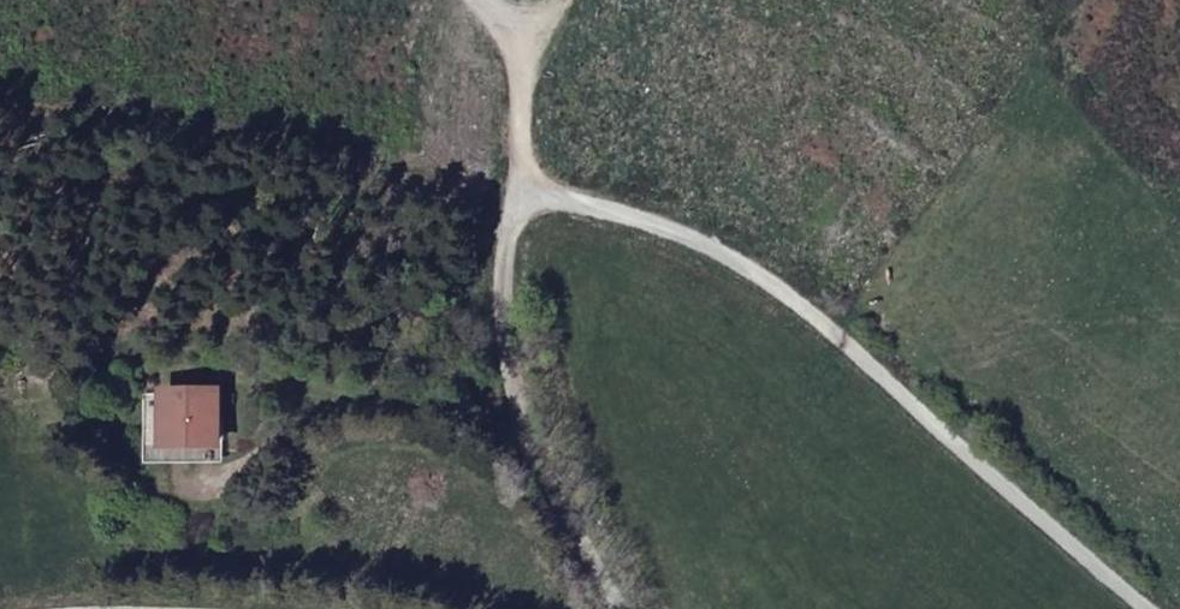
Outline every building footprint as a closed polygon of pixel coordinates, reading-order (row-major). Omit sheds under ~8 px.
[(221,408),(170,412),(174,462),(226,460),(221,408)] [(174,462),(170,412),(151,413),(156,483),(228,479),(226,460),(174,462)]
